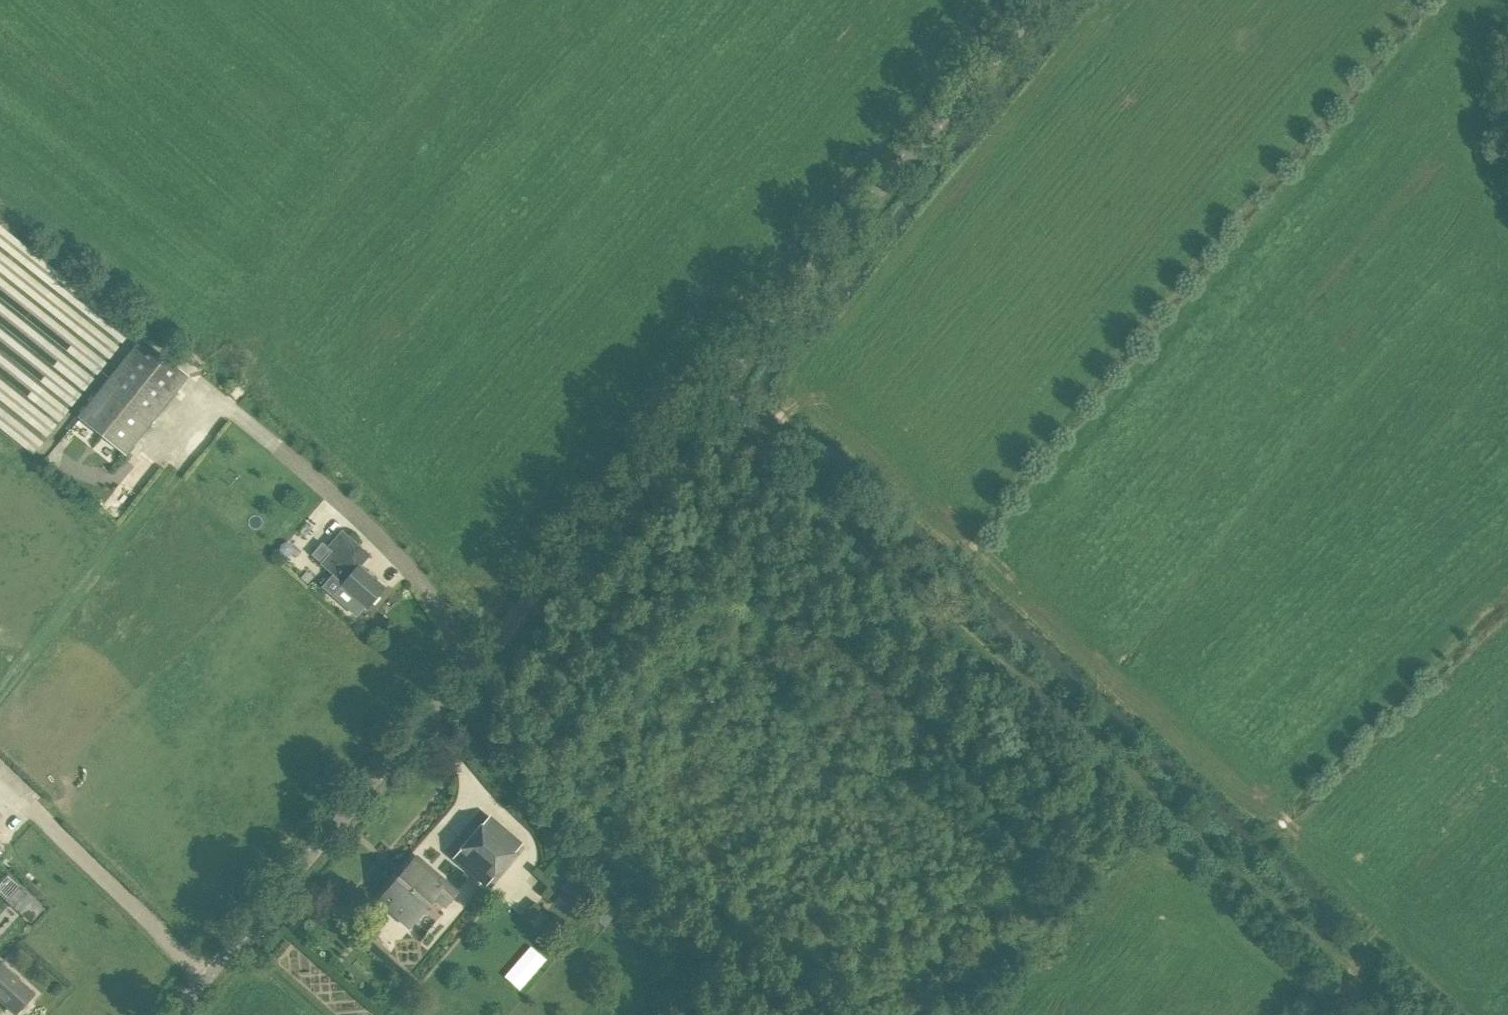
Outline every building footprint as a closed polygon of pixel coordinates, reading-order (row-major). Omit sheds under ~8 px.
[(0,225),(0,246),(121,343),(131,330),(0,225)] [(0,251),(0,272),(108,359),(119,345),(0,251)] [(0,277),(0,298),(96,374),(106,361),(0,277)] [(0,302),(0,324),(83,390),(94,377),(0,302)] [(0,328),(0,350),(71,406),(81,393),(0,328)] [(126,456),(190,377),(141,338),(78,417),(126,456)] [(0,354),(0,376),(58,422),(68,409),(0,354)] [(0,380),(0,402),(45,438),(56,425),(0,380)] [(0,406),(0,427),(33,454),(43,440),(0,406)] [(359,547),(348,537),(341,532),(327,547),(322,543),(311,555),(321,563),(320,564),(333,575),(322,587),(357,617),(366,607),(367,609),(386,587),(359,565),(349,578),(340,570),(359,547)] [(486,886),(521,845),(489,818),(454,859),(486,886)] [(444,906),(456,892),(416,859),(379,902),(408,927),(434,898),(444,906)] [(556,883),(561,877),(554,871),(549,878),(556,883)] [(574,919),(582,925),(589,917),(581,910),(574,919)] [(15,1014),(33,995),(19,982),(1,965),(1,966),(0,965),(0,1001),(15,1014)]
